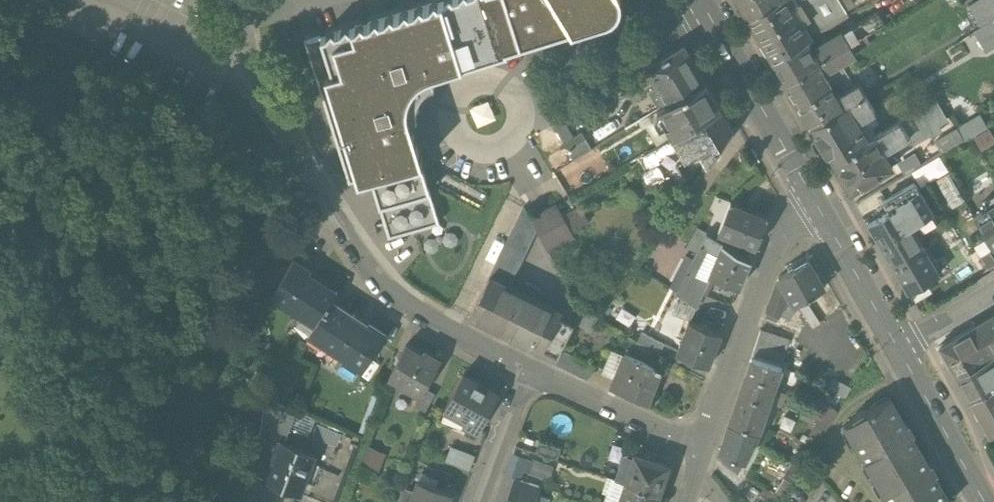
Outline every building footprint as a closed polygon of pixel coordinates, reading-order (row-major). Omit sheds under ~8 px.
[(443,2),(438,3),(435,0),(434,0),(429,6),(423,7),(420,4),(415,10),(408,12),(405,9),(401,14),(394,17),(390,13),(385,19),(379,22),(375,18),(370,24),(364,26),(360,23),(356,29),(349,30),(346,27),(340,33),(335,35),(331,32),(326,38),(304,45),(349,187),(422,164),(409,119),(408,103),(411,93),(418,84),(431,76),(507,52),(506,50),(571,30),(572,32),(608,21),(616,16),(620,10),(621,2),(621,0),(444,0),(443,2)] [(749,19),(782,0),(738,0),(749,19)] [(749,19),(773,62),(806,42),(811,39),(809,35),(842,16),(842,15),(847,12),(840,0),(782,0),(749,19)] [(968,7),(981,30),(993,22),(993,0),(980,0),(968,7)] [(878,12),(843,32),(851,45),(886,24),(878,12)] [(974,33),(986,54),(993,50),(993,22),(981,30),(974,33)] [(806,42),(773,62),(785,84),(851,45),(843,32),(812,51),(806,42)] [(851,45),(785,84),(798,106),(831,87),(833,86),(825,73),(856,55),(851,45)] [(646,70),(668,106),(705,84),(684,48),(646,70)] [(668,106),(649,117),(649,118),(652,122),(660,118),(672,138),(720,110),(720,109),(705,84),(668,106)] [(831,87),(798,106),(811,128),(865,97),(859,85),(837,97),(831,87)] [(865,97),(811,128),(831,163),(881,134),(881,133),(871,138),(865,127),(862,127),(860,129),(856,123),(874,112),(865,97)] [(936,102),(900,123),(909,139),(907,140),(911,146),(930,135),(929,132),(947,122),(936,102)] [(672,138),(643,155),(650,169),(646,172),(645,177),(648,182),(653,183),(658,181),(665,190),(673,192),(683,178),(677,167),(699,154),(707,167),(732,131),(732,130),(730,131),(727,125),(728,124),(720,110),(672,138)] [(574,139),(562,121),(552,127),(564,145),(574,139)] [(881,134),(831,163),(850,195),(863,188),(864,189),(881,178),(880,177),(892,170),(884,154),(907,140),(909,139),(900,123),(881,134)] [(591,152),(581,135),(574,139),(564,145),(574,162),(591,152)] [(953,135),(916,156),(922,166),(958,144),(953,135)] [(429,194),(420,165),(370,181),(379,209),(429,194)] [(937,190),(947,184),(940,171),(930,177),(937,190)] [(388,239),(438,224),(429,194),(379,209),(388,239)] [(746,210),(731,204),(722,228),(718,226),(716,231),(720,232),(719,234),(756,249),(768,219),(753,213),(755,210),(748,207),(746,210)] [(578,209),(562,218),(555,206),(530,220),(537,232),(548,252),(562,244),(559,240),(587,224),(578,209)] [(974,219),(992,250),(993,248),(993,206),(974,219)] [(868,225),(908,293),(939,275),(900,207),(868,225)] [(203,208),(196,219),(204,224),(211,213),(203,208)] [(489,279),(509,290),(537,232),(530,220),(523,208),(489,279)] [(305,251),(285,227),(269,241),(287,263),(305,251)] [(711,276),(740,288),(751,261),(723,245),(711,276)] [(808,262),(778,279),(767,312),(779,317),(789,298),(794,307),(824,290),(808,262)] [(310,277),(293,267),(287,277),(271,267),(255,293),(255,294),(295,319),(291,327),(296,329),(292,336),(306,345),(330,306),(336,297),(321,289),(322,287),(310,277)] [(708,283),(687,274),(676,295),(696,310),(708,283)] [(489,279),(472,316),(540,350),(558,314),(509,290),(489,279)] [(363,323),(354,319),(330,306),(306,345),(304,348),(319,359),(324,352),(323,351),(323,350),(351,367),(348,371),(360,378),(385,336),(363,323)] [(779,317),(767,312),(764,319),(776,323),(779,317)] [(993,354),(993,322),(990,316),(974,325),(992,356),(993,354)] [(677,354),(708,368),(721,335),(690,322),(677,354)] [(974,325),(938,346),(956,378),(982,362),(992,356),(974,325)] [(788,342),(760,332),(752,355),(780,365),(788,342)] [(665,345),(644,333),(638,344),(659,356),(665,345)] [(659,356),(638,344),(632,358),(654,367),(659,356)] [(422,358),(406,349),(401,357),(397,355),(391,367),(395,369),(386,384),(399,391),(401,387),(406,390),(401,399),(415,407),(440,362),(424,353),(422,358)] [(593,367),(564,352),(556,367),(586,381),(593,367)] [(632,358),(628,357),(622,372),(618,370),(611,389),(647,404),(661,370),(654,367),(632,358)] [(751,360),(746,375),(776,385),(782,370),(751,360)] [(956,378),(970,402),(993,387),(993,366),(987,370),(982,362),(956,378)] [(770,404),(776,385),(746,375),(740,394),(770,404)] [(499,395),(463,376),(444,411),(445,411),(441,423),(462,431),(475,440),(499,395)] [(970,402),(989,437),(993,435),(993,387),(970,402)] [(770,404),(740,394),(734,408),(765,418),(770,404)] [(906,428),(890,401),(869,414),(864,413),(854,419),(853,423),(848,426),(876,477),(920,451),(912,437),(914,436),(908,427),(906,428)] [(295,418),(265,407),(263,415),(253,484),(264,488),(278,450),(283,452),(296,418),(295,418)] [(760,433),(765,418),(734,408),(730,422),(760,433)] [(829,408),(794,466),(802,471),(811,456),(838,413),(829,408)] [(760,433),(730,422),(724,438),(752,448),(760,433)] [(752,448),(724,438),(719,454),(737,473),(742,464),(745,462),(752,448)] [(561,451),(538,444),(534,455),(557,462),(561,451)] [(283,452),(278,450),(264,488),(299,501),(303,490),(311,492),(318,472),(311,469),(314,463),(283,452)] [(472,458),(452,451),(447,463),(467,470),(472,458)] [(876,477),(883,487),(891,501),(950,501),(936,477),(935,477),(937,475),(931,465),(929,466),(920,451),(876,477)] [(659,458),(645,453),(644,459),(634,455),(630,468),(623,465),(617,482),(624,484),(658,495),(661,492),(664,488),(664,484),(663,480),(667,466),(657,463),(659,458)] [(553,470),(532,463),(528,475),(549,482),(553,470)] [(516,481),(509,501),(534,501),(539,488),(516,481)] [(419,484),(415,494),(412,501),(448,501),(450,495),(419,484)] [(624,484),(619,500),(614,499),(613,501),(656,501),(658,495),(624,484)] [(399,501),(412,501),(415,494),(404,490),(399,501)]
